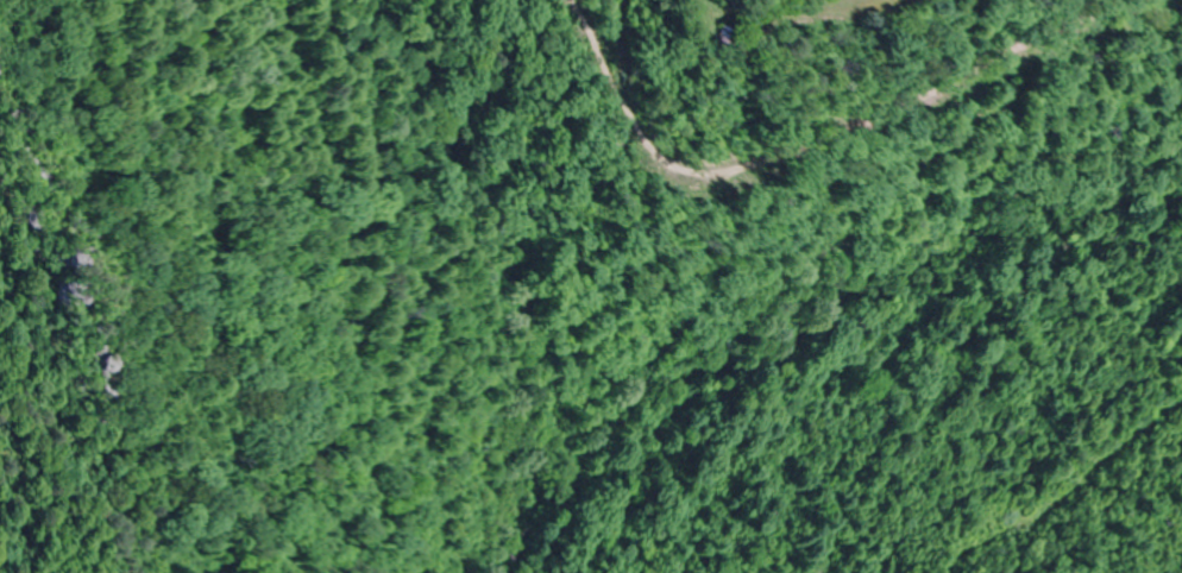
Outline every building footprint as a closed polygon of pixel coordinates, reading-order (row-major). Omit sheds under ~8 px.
[(698,44),(710,54),(723,37),(711,28),(698,44)]
